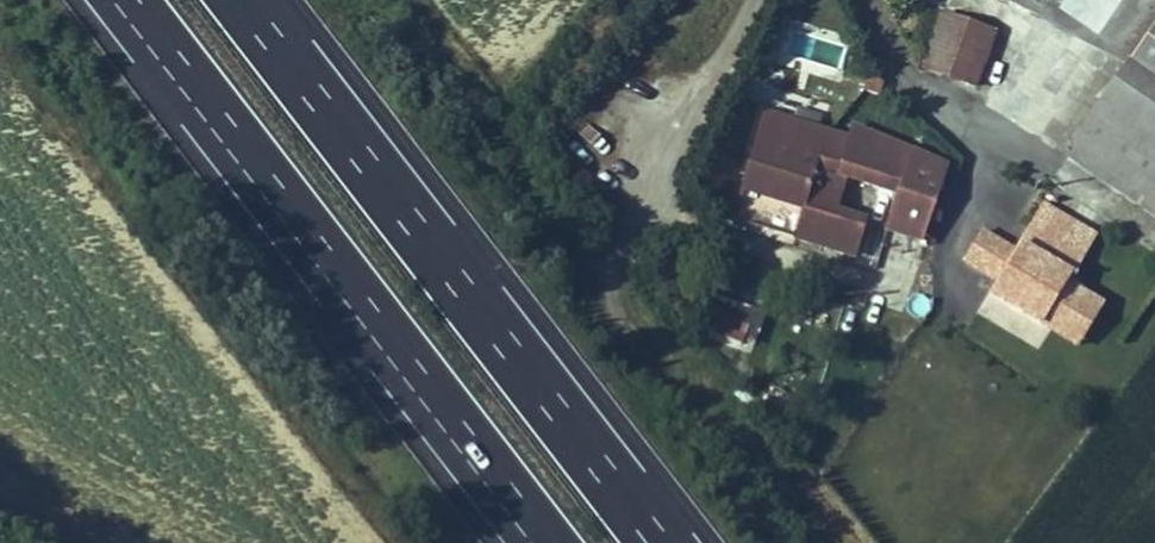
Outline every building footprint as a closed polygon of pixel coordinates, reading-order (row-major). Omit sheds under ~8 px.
[(1096,33),(1120,0),(1051,0),(1096,33)] [(978,28),(927,8),(909,56),(960,77),(978,28)] [(1094,49),(1046,149),(1154,202),(1154,79),(1094,49)] [(697,201),(819,248),(834,207),(801,194),(814,159),(868,179),(856,213),(898,229),(927,154),(831,118),(826,130),(736,97),(697,201)] [(1028,212),(1021,226),(1078,253),(1085,239),(1028,212)] [(1021,226),(1007,254),(1063,279),(1078,253),(1021,226)] [(998,250),(973,237),(953,272),(984,286),(978,301),(1040,331),(1063,279),(1007,254),(998,250)] [(1094,292),(1063,279),(1040,331),(1070,345),(1094,292)] [(720,313),(681,296),(672,317),(711,333),(720,313)]
